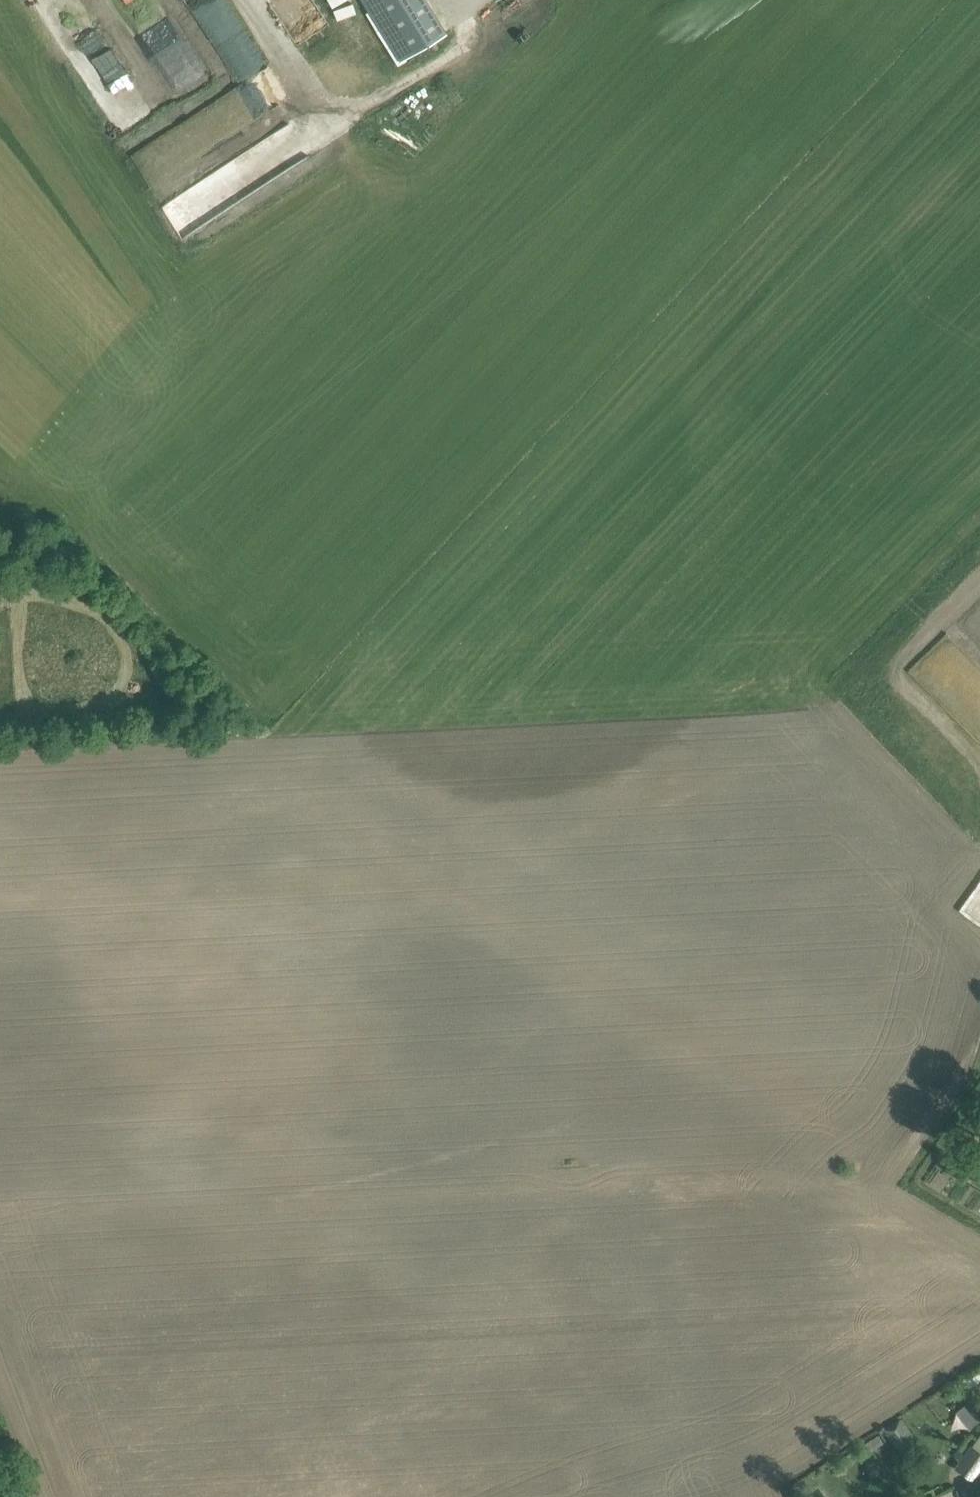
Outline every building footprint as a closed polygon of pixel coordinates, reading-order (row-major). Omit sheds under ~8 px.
[(406,53),(443,30),(424,0),(374,0),(406,53)] [(198,137),(208,131),(198,113),(131,154),(149,183),(205,149),(198,137)] [(885,1428),(899,1449),(915,1438),(900,1417),(885,1428)] [(971,1481),(979,1468),(979,1450),(971,1443),(953,1468),(971,1481)]
